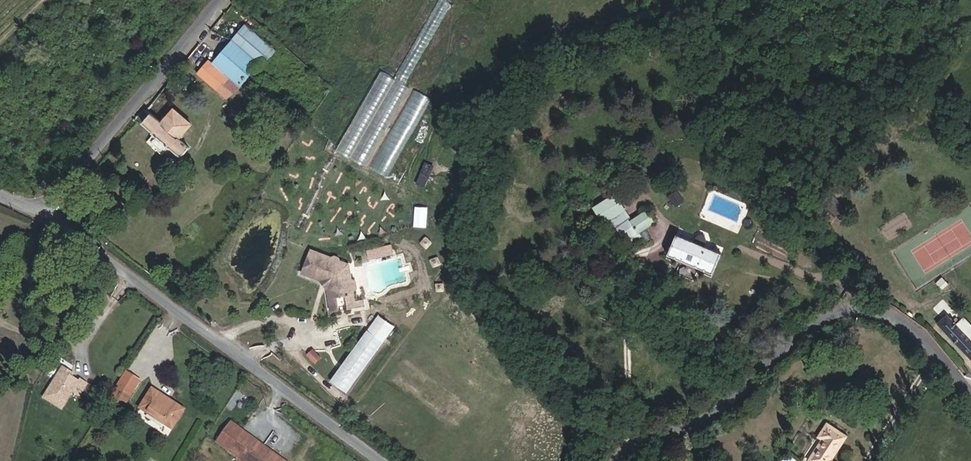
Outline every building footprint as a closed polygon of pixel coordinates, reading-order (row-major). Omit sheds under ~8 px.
[(253,70),(254,71),(259,64),(263,66),(275,51),(245,24),(232,40),(233,41),(212,64),(239,87),(253,70)] [(226,99),(239,87),(212,64),(208,60),(196,73),(226,99)] [(378,70),(338,151),(368,166),(407,85),(378,70)] [(414,89),(373,168),(387,175),(428,97),(414,89)] [(190,148),(179,138),(192,124),(174,108),(161,123),(151,114),(142,123),(152,132),(152,133),(155,136),(151,142),(162,151),(166,146),(169,148),(170,148),(181,158),(190,148)] [(425,186),(433,164),(424,161),(416,183),(425,186)] [(42,192),(47,184),(42,181),(37,190),(42,192)] [(648,209),(632,219),(615,192),(593,206),(604,224),(612,220),(629,248),(645,239),(640,232),(656,223),(648,209)] [(414,226),(427,227),(428,206),(415,206),(414,226)] [(713,275),(722,253),(704,246),(707,240),(705,236),(701,234),(697,236),(694,242),(677,234),(668,255),(683,262),(685,259),(698,264),(696,267),(713,275)] [(369,260),(395,253),(392,243),(367,250),(369,260)] [(325,258),(305,251),(297,273),(315,280),(320,279),(324,283),(322,289),(327,313),(335,311),(332,299),(341,297),(343,309),(360,306),(359,299),(349,301),(348,293),(351,290),(350,283),(346,281),(343,265),(333,261),(332,257),(328,256),(325,258)] [(940,287),(945,282),(941,278),(935,283),(940,287)] [(324,283),(320,279),(315,280),(322,289),(324,283)] [(346,394),(382,342),(393,326),(375,314),(328,381),(346,394)] [(964,318),(960,322),(955,317),(952,320),(947,315),(937,324),(970,360),(970,325),(964,318)] [(310,366),(315,360),(308,355),(304,361),(310,366)] [(64,409),(74,392),(81,395),(88,383),(82,378),(80,381),(71,375),(72,372),(64,366),(45,397),(64,409)] [(118,388),(131,396),(140,382),(127,374),(118,388)] [(126,403),(131,396),(118,388),(109,402),(115,406),(120,399),(126,403)] [(172,430),(185,411),(153,390),(140,409),(172,430)] [(811,460),(829,460),(845,436),(827,424),(819,436),(824,439),(809,460),(811,460)] [(244,435),(241,438),(228,429),(217,443),(238,458),(243,450),(250,455),(246,460),(282,460),(272,453),(271,455),(244,435)]
